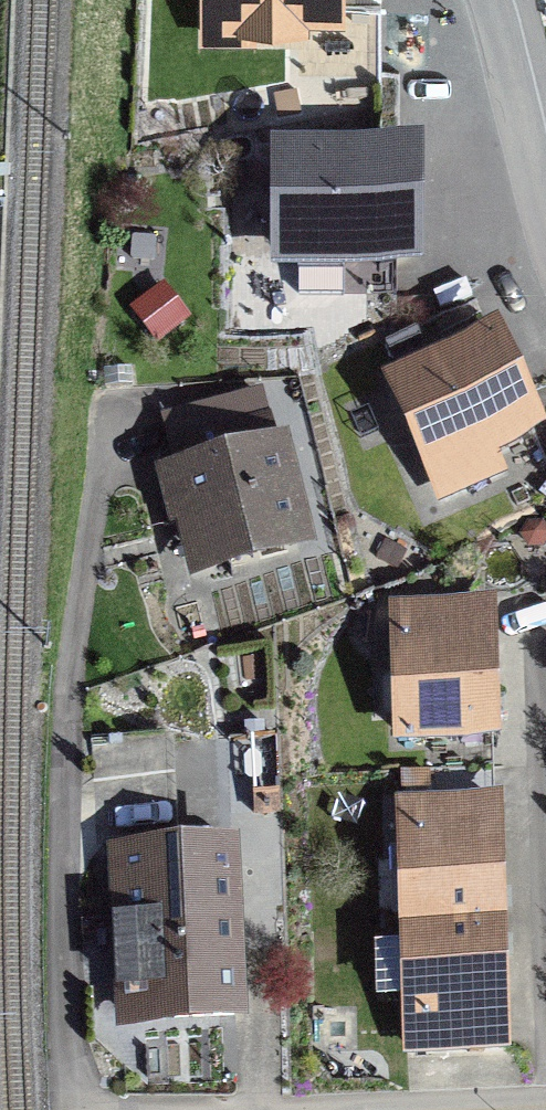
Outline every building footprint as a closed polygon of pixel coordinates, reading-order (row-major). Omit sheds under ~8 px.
[(211,9),(246,9),(247,23),(294,23),(294,77),(380,77),(380,6),(333,6),(333,0),(211,0),(211,9)] [(408,155),(285,155),(285,294),(395,294),(396,256),(408,256),(408,155)] [(395,381),(454,513),(545,472),(545,462),(493,339),(395,381)] [(193,519),(203,560),(293,537),(283,495),(297,492),(286,447),(272,450),(258,394),(167,417),(181,473),(167,477),(179,523),(193,519)] [(398,646),(401,734),(492,731),(488,607),(439,609),(440,644),(398,646)] [(91,739),(95,846),(162,843),(157,736),(91,739)] [(407,927),(498,924),(494,801),(445,802),(446,838),(404,839),(407,927)] [(130,1019),(233,1014),(225,849),(113,855),(118,950),(127,949),(130,1019)] [(498,924),(407,927),(410,1014),(452,1013),(453,1048),(502,1047),(498,924)]
